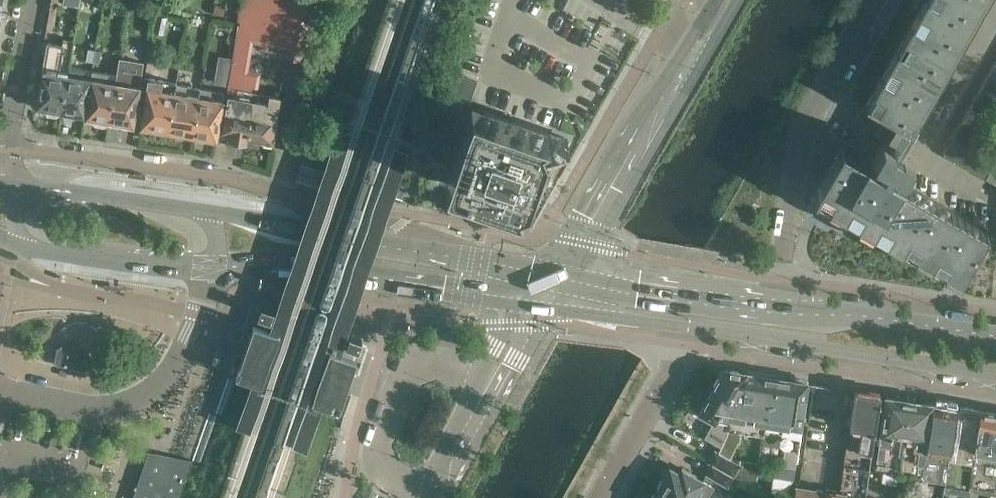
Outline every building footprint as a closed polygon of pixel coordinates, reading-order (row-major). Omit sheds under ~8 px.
[(46,32),(53,27),(58,0),(51,0),(46,32)] [(62,9),(78,12),(80,0),(64,0),(62,9)] [(236,32),(289,42),(286,55),(306,59),(317,0),(241,0),(236,32)] [(866,106),(912,132),(987,0),(926,0),(866,106)] [(149,48),(152,32),(143,30),(140,47),(149,48)] [(37,106),(61,110),(68,65),(70,65),(74,40),(64,38),(63,44),(45,41),(43,52),(47,52),(37,106)] [(88,48),(86,60),(94,62),(96,50),(88,48)] [(68,65),(61,110),(85,114),(93,69),(70,65),(68,65)] [(93,69),(85,114),(109,118),(116,73),(93,69)] [(219,70),(217,82),(226,84),(228,71),(219,70)] [(251,99),(255,76),(232,72),(221,134),(230,136),(229,139),(246,141),(247,139),(253,99),(251,99)] [(990,72),(984,83),(995,89),(995,75),(990,72)] [(116,73),(109,118),(134,123),(141,77),(116,73)] [(145,77),(142,97),(140,105),(144,106),(141,124),(168,128),(176,84),(176,81),(149,76),(149,78),(145,77)] [(995,103),(995,89),(984,83),(978,93),(995,103)] [(176,84),(168,128),(193,132),(200,88),(176,84)] [(200,88),(193,132),(194,133),(197,137),(204,138),(209,136),(217,137),(225,92),(200,88)] [(978,93),(972,104),(992,115),(995,105),(995,104),(995,103),(978,93)] [(253,99),(247,139),(262,141),(262,145),(274,147),(278,122),(277,122),(281,96),(270,94),(269,102),(253,99)] [(992,115),(972,104),(966,114),(988,127),(992,115)] [(471,105),(445,182),(522,208),(518,201),(526,198),(527,205),(553,138),(543,141),(540,135),(548,131),(471,105)] [(988,127),(966,114),(960,125),(984,138),(988,127)] [(984,138),(960,125),(954,135),(968,143),(980,150),(984,138)] [(943,154),(957,162),(968,143),(954,135),(943,154)] [(913,160),(883,143),(868,169),(839,153),(815,196),(960,278),(985,234),(987,231),(900,182),(913,160)] [(980,150),(968,143),(957,162),(970,170),(981,151),(980,150)] [(995,159),(981,151),(970,170),(984,178),(995,159)] [(995,159),(984,178),(995,184),(995,159)] [(328,171),(301,162),(295,178),(323,187),(328,171)] [(386,193),(403,198),(405,189),(389,184),(386,193)] [(339,342),(347,345),(347,346),(359,351),(361,346),(363,340),(350,336),(350,337),(342,334),(346,322),(283,311),(282,314),(274,311),(275,310),(262,306),(260,311),(258,316),(271,321),(271,319),(279,322),(276,331),(254,323),(248,341),(243,355),(242,355),(237,355),(230,374),(236,376),(252,381),(258,383),(242,430),(245,431),(297,449),(301,451),(318,404),(330,409),(331,408),(339,411),(345,413),(352,394),(346,390),(351,375),(357,359),(336,352),(339,342)] [(58,349),(56,360),(58,364),(85,369),(90,366),(92,356),(89,351),(63,346),(58,349)] [(724,368),(719,376),(699,412),(715,421),(728,423),(733,394),(741,396),(745,372),(724,368)] [(727,435),(717,452),(729,459),(739,442),(738,440),(739,428),(734,428),(735,424),(750,426),(751,420),(766,422),(769,401),(773,401),(777,376),(745,372),(741,396),(733,394),(728,423),(727,435)] [(769,401),(766,422),(781,424),(780,430),(788,431),(783,464),(795,466),(808,381),(777,376),(773,401),(769,401)] [(228,377),(215,412),(223,415),(236,380),(228,377)] [(867,482),(869,468),(881,393),(855,389),(846,442),(839,492),(794,486),(792,497),(874,497),(866,496),(867,482)] [(885,395),(878,442),(875,469),(883,470),(881,482),(896,485),(898,472),(909,398),(885,395)] [(909,398),(898,472),(921,475),(925,453),(932,402),(909,398)] [(932,402),(925,453),(939,455),(936,476),(946,478),(957,406),(932,402)] [(946,478),(946,479),(947,479),(945,490),(968,494),(968,489),(995,494),(995,413),(957,406),(946,478)] [(201,461),(217,415),(209,412),(192,458),(201,461)] [(707,461),(711,464),(733,476),(740,465),(729,459),(717,452),(713,450),(707,461)] [(193,460),(192,459),(189,467),(154,460),(150,471),(141,497),(134,495),(133,497),(180,497),(193,460)] [(733,476),(711,464),(705,475),(727,487),(733,476)] [(740,465),(733,476),(751,486),(754,467),(740,465)] [(770,490),(773,469),(760,466),(756,482),(770,490)] [(656,491),(668,497),(702,497),(696,495),(703,482),(681,469),(679,474),(669,468),(656,491)]
